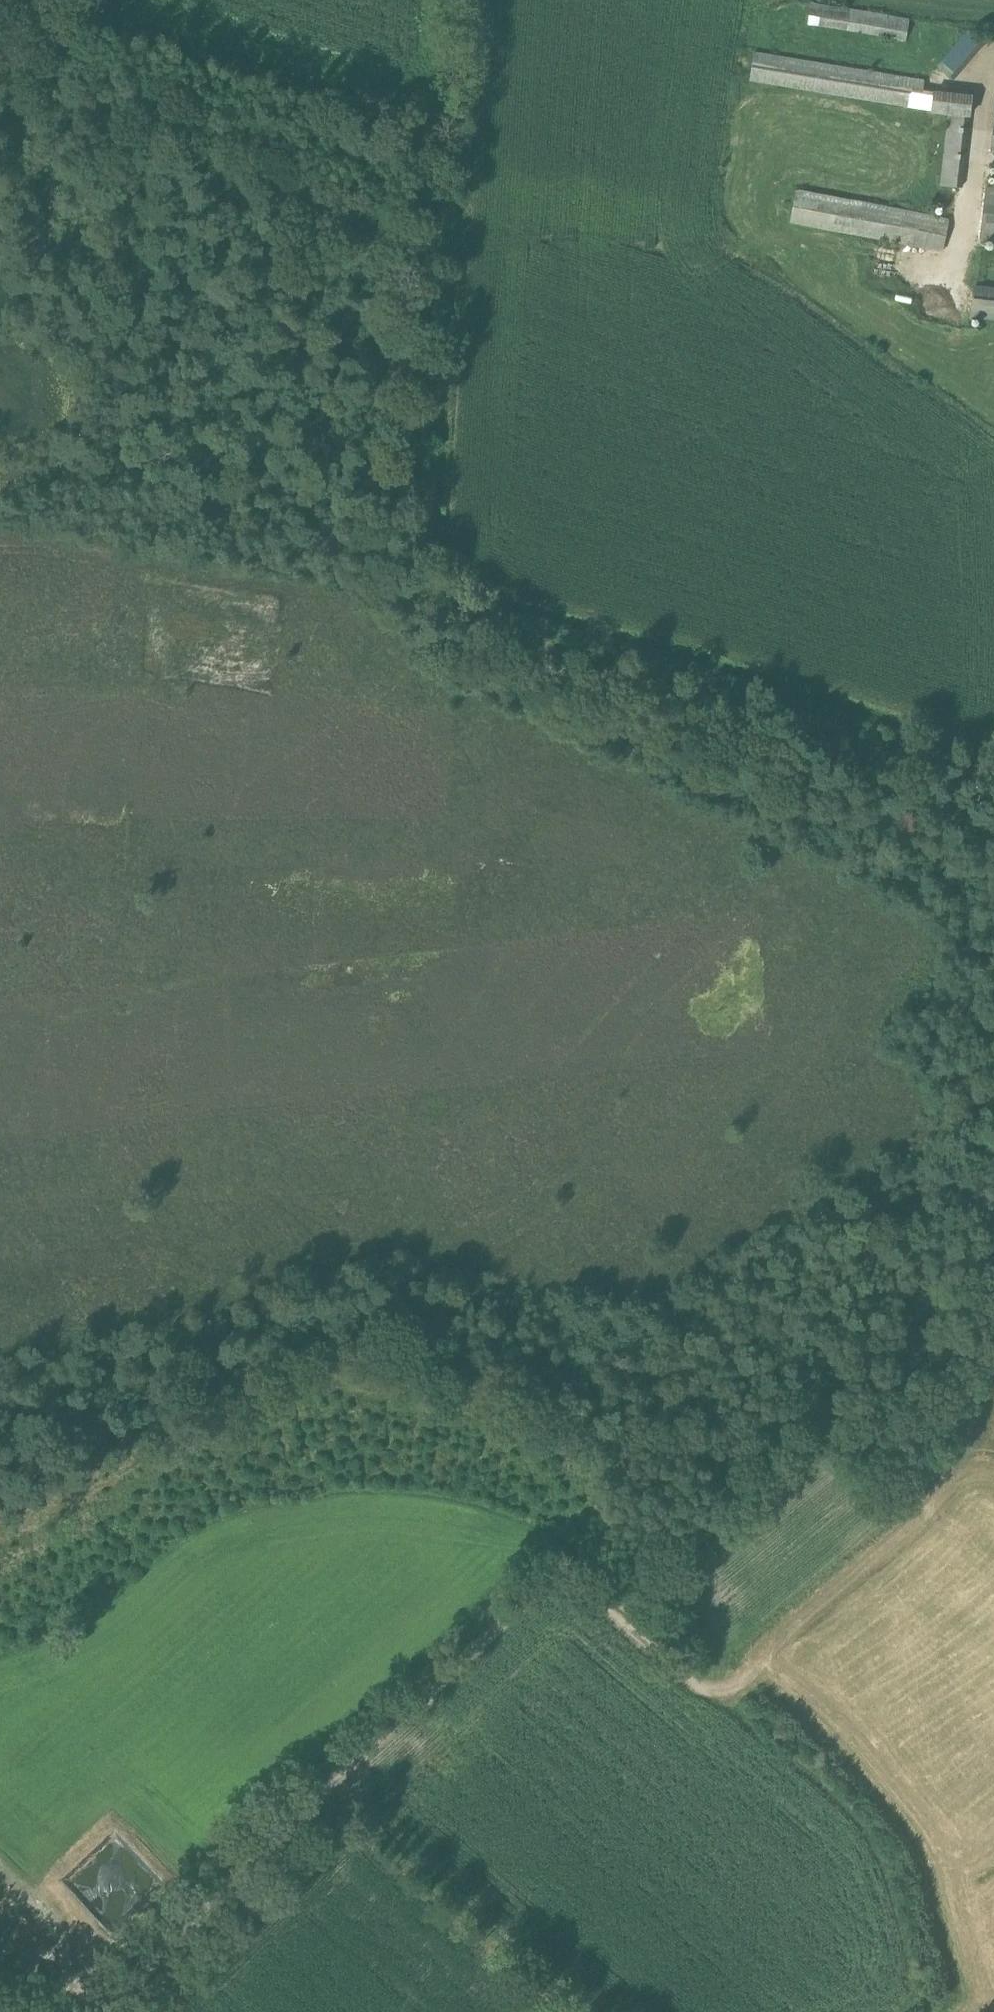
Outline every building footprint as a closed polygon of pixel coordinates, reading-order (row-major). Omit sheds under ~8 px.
[(807,25),(906,42),(909,19),(810,3),(807,25)] [(985,45),(968,31),(937,67),(954,81),(985,45)] [(930,112),(930,114),(948,116),(940,186),(962,189),(970,118),(973,96),(932,92),(923,91),(925,81),(754,52),(749,82),(930,112)] [(979,241),(993,243),(993,189),(986,188),(979,241)] [(789,224),(943,253),(949,220),(796,190),(789,224)] [(868,260),(888,262),(890,243),(871,241),(868,260)] [(970,319),(993,321),(993,289),(974,286),(970,319)]
